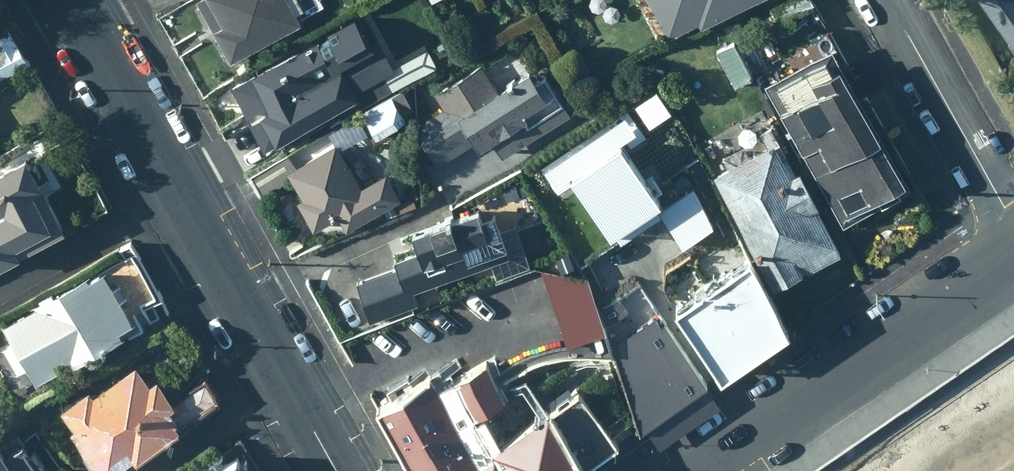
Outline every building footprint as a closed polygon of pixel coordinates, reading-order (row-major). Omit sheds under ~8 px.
[(194,2),(229,63),(299,23),(287,0),(288,0),(197,0),(194,2)] [(431,8),(445,0),(426,0),(431,8)] [(664,39),(698,23),(700,27),(759,0),(645,0),(664,39)] [(1013,49),(1013,0),(979,0),(1013,49)] [(422,67),(447,54),(428,17),(403,29),(422,67)] [(354,63),(336,30),(228,90),(261,150),(375,87),(359,60),(354,63)] [(8,31),(0,35),(0,82),(27,67),(8,31)] [(734,42),(715,53),(733,87),(752,77),(734,42)] [(826,50),(762,86),(842,227),(898,195),(895,189),(902,184),(826,50)] [(497,95),(479,68),(436,94),(445,108),(423,122),(423,143),(436,163),(471,139),(478,148),(491,140),(501,155),(567,111),(543,77),(532,84),(526,75),(497,95)] [(411,109),(400,91),(360,114),(374,138),(405,121),(401,115),(411,109)] [(727,169),(712,176),(770,290),(801,274),(798,266),(803,264),(807,272),(841,255),(799,172),(790,176),(782,159),(785,157),(770,127),(756,135),(763,149),(748,156),(743,146),(721,157),(727,169)] [(597,128),(577,136),(587,159),(574,163),(582,181),(614,168),(597,128)] [(360,188),(334,145),(295,166),(288,154),(248,176),(260,198),(291,182),(300,198),(294,201),(310,230),(336,216),(344,231),(400,200),(386,174),(360,188)] [(64,232),(22,159),(21,160),(0,172),(0,269),(64,232)] [(679,228),(654,179),(634,187),(648,215),(641,219),(653,241),(679,228)] [(481,221),(476,210),(408,235),(413,249),(393,257),(394,261),(391,262),(394,269),(354,284),(369,322),(416,304),(412,294),(489,265),(494,277),(529,265),(514,226),(499,232),(493,216),(481,221)] [(594,247),(577,258),(621,326),(641,313),(644,317),(661,307),(631,260),(610,274),(594,247)] [(24,368),(36,388),(149,324),(139,307),(152,299),(128,257),(85,281),(82,276),(31,306),(33,309),(0,329),(10,344),(2,349),(16,373),(24,368)] [(748,260),(672,311),(715,377),(785,330),(748,260)] [(660,327),(652,318),(611,345),(640,430),(706,385),(665,324),(660,327)] [(378,408),(414,470),(580,470),(616,446),(574,392),(547,412),(534,395),(490,422),(483,411),(506,397),(479,356),(443,379),(438,373),(378,408)] [(133,368),(91,397),(87,392),(57,413),(71,433),(66,436),(90,470),(113,470),(129,460),(131,463),(213,401),(202,383),(170,405),(154,383),(147,388),(133,368)] [(706,386),(643,429),(657,448),(719,406),(706,386)] [(27,442),(3,458),(0,454),(0,470),(44,470),(27,442)]
